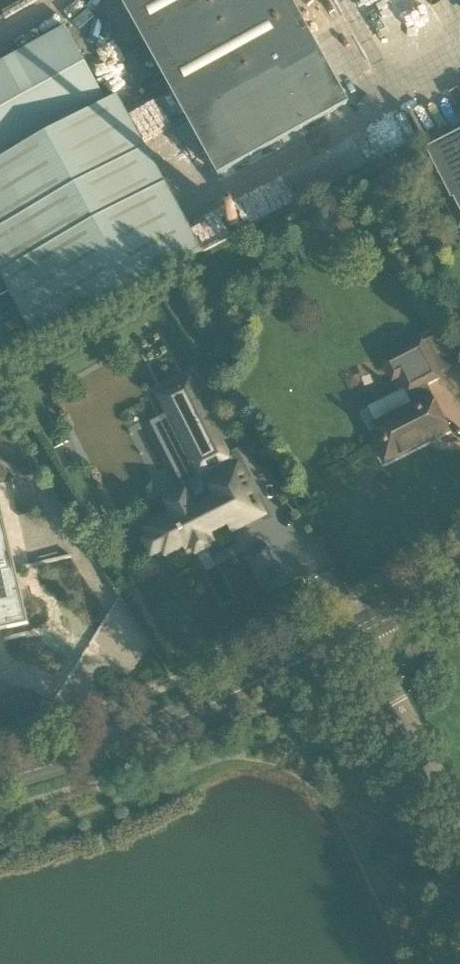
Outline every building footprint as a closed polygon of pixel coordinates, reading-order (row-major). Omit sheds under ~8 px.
[(184,112),(190,123),(204,149),(218,175),(345,105),(288,0),(123,0),(184,112)] [(106,101),(65,27),(0,63),(0,159),(106,101)] [(200,248),(118,97),(0,161),(0,277),(34,339),(200,248)] [(204,149),(190,123),(177,131),(191,156),(204,149)] [(425,148),(449,195),(443,198),(458,229),(459,228),(459,131),(425,148)] [(352,140),(288,175),(302,201),(366,166),(352,140)] [(379,427),(375,444),(385,462),(447,430),(430,396),(433,395),(428,384),(442,378),(423,339),(380,360),(392,382),(399,379),(412,405),(377,423),(379,427)] [(193,550),(195,553),(195,554),(210,547),(207,543),(213,540),(209,533),(228,523),(232,530),(264,514),(239,464),(238,465),(233,456),(229,458),(189,379),(159,395),(192,461),(191,462),(193,467),(195,466),(199,475),(203,473),(213,492),(191,504),(185,491),(165,502),(171,514),(144,527),(149,538),(143,541),(151,556),(162,551),(165,556),(184,546),(188,553),(193,550)] [(13,569),(0,514),(0,572),(13,569)] [(5,621),(6,627),(26,623),(18,587),(4,590),(0,573),(0,623),(5,621)]
